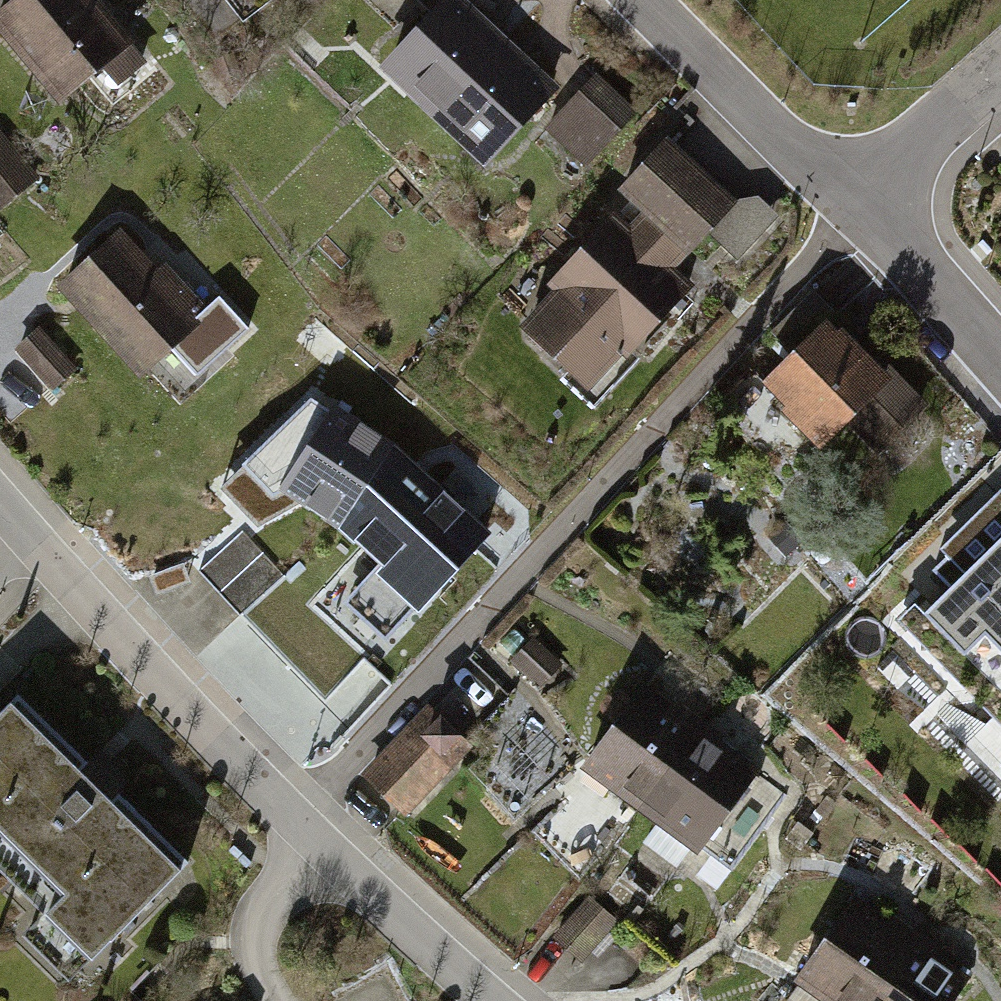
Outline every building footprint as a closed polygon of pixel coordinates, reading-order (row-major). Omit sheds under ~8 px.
[(88,0),(5,0),(0,3),(0,18),(57,95),(122,47),(88,0)] [(424,110),(509,20),(487,0),(407,0),(416,8),(368,58),(424,110)] [(424,110),(483,166),(529,118),(581,167),(632,113),(588,72),(577,84),(509,20),(424,110)] [(543,288),(512,318),(577,383),(611,348),(615,353),(683,285),(665,267),(729,203),(666,140),(614,191),(637,213),(620,229),(605,214),(537,282),(543,288)] [(26,183),(0,149),(0,203),(26,183)] [(122,222),(55,283),(134,370),(175,333),(204,364),(229,341),(122,222)] [(808,443),(823,428),(854,458),(909,402),(815,309),(744,381),(808,443)] [(303,498),(338,518),(395,440),(315,388),(221,482),(262,520),(303,498)] [(330,527),(417,604),(488,525),(395,440),(338,518),(330,527)] [(941,551),(949,559),(938,570),(957,590),(928,618),(919,609),(906,622),(1000,718),(1000,492),(941,551)] [(243,545),(201,582),(279,671),(321,637),(243,545)] [(575,762),(627,805),(694,724),(642,681),(575,762)] [(18,699),(0,717),(0,1000),(130,1000),(195,925),(159,894),(196,850),(18,699)] [(349,784),(391,824),(467,747),(426,707),(349,784)] [(627,805),(680,848),(747,767),(694,724),(627,805)] [(813,1000),(859,1000),(905,941),(853,901),(790,984),(813,1000)] [(958,980),(905,941),(859,1000),(942,1000),(958,980)]
